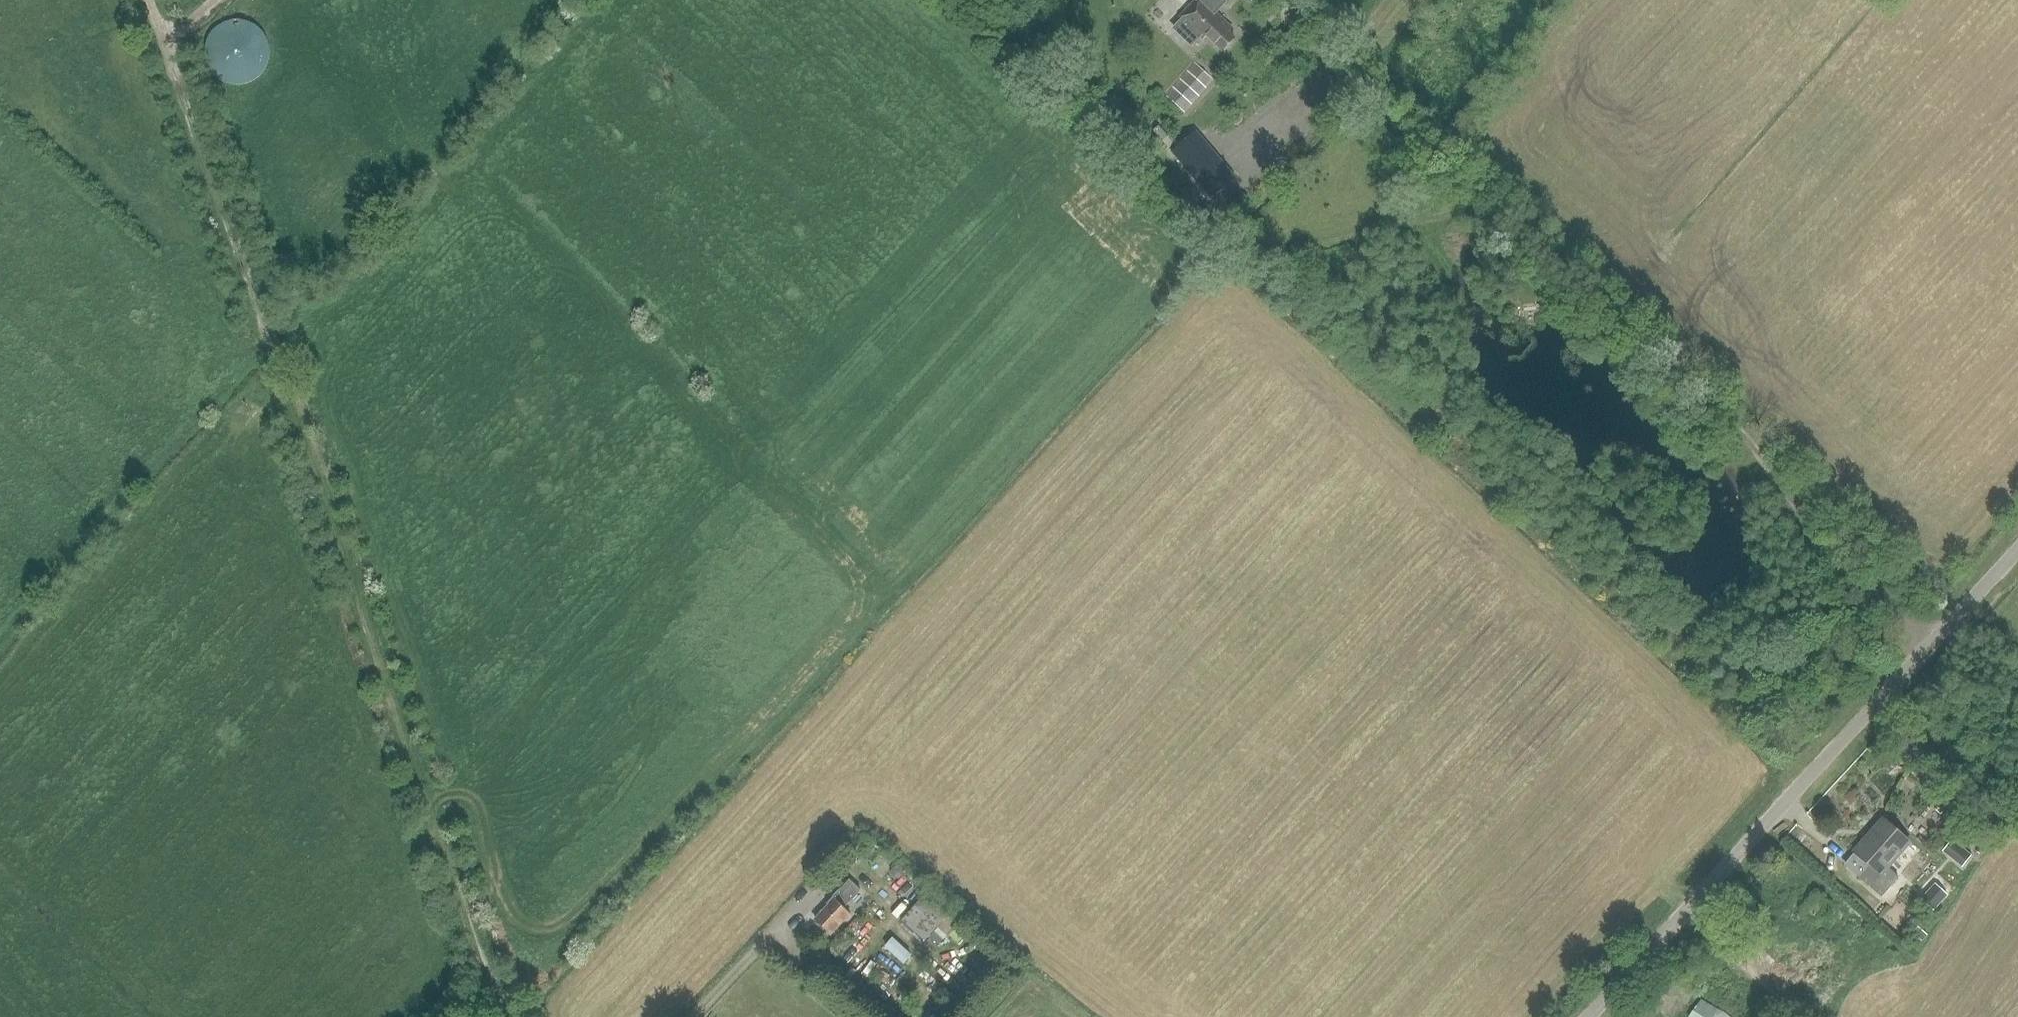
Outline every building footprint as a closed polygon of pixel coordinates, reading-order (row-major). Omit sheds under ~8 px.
[(1175,27),(1190,42),(1197,35),(1202,39),(1206,36),(1222,51),(1234,37),(1228,32),(1232,28),(1213,10),(1222,0),(1195,0),(1179,17),(1182,20),(1175,27)] [(207,41),(205,46),(205,51),(205,56),(206,61),(208,66),(211,70),(214,74),(218,78),(222,80),(227,82),(232,84),(237,84),(243,84),(248,82),(252,80),(257,77),(261,74),(264,70),(266,66),(268,61),(269,56),(270,50),(269,45),(268,40),(265,36),(263,31),(261,30),(257,26),(252,23),(247,21),(241,20),(235,20),(229,20),(224,22),(219,25),(215,28),(212,32),(209,36),(207,41)] [(1194,132),(1176,147),(1199,175),(1218,160),(1194,132)] [(1854,852),(1869,865),(1858,877),(1881,897),(1898,877),(1887,867),(1909,842),(1882,819),(1854,852)] [(1962,868),(1972,856),(1951,839),(1942,851),(1962,868)] [(890,871),(892,877),(899,879),(904,874),(901,868),(895,866),(890,871)] [(861,890),(849,879),(845,884),(841,881),(837,885),(841,888),(827,903),(829,905),(815,920),(830,934),(850,913),(844,907),(861,890)] [(1932,907),(1946,892),(1936,883),(1922,898),(1932,907)] [(924,942),(937,927),(948,937),(959,924),(925,895),(901,921),(924,942)] [(889,947),(911,961),(918,949),(896,935),(889,947)] [(1693,1016),(1738,1016),(1703,998),(1693,1016)]
